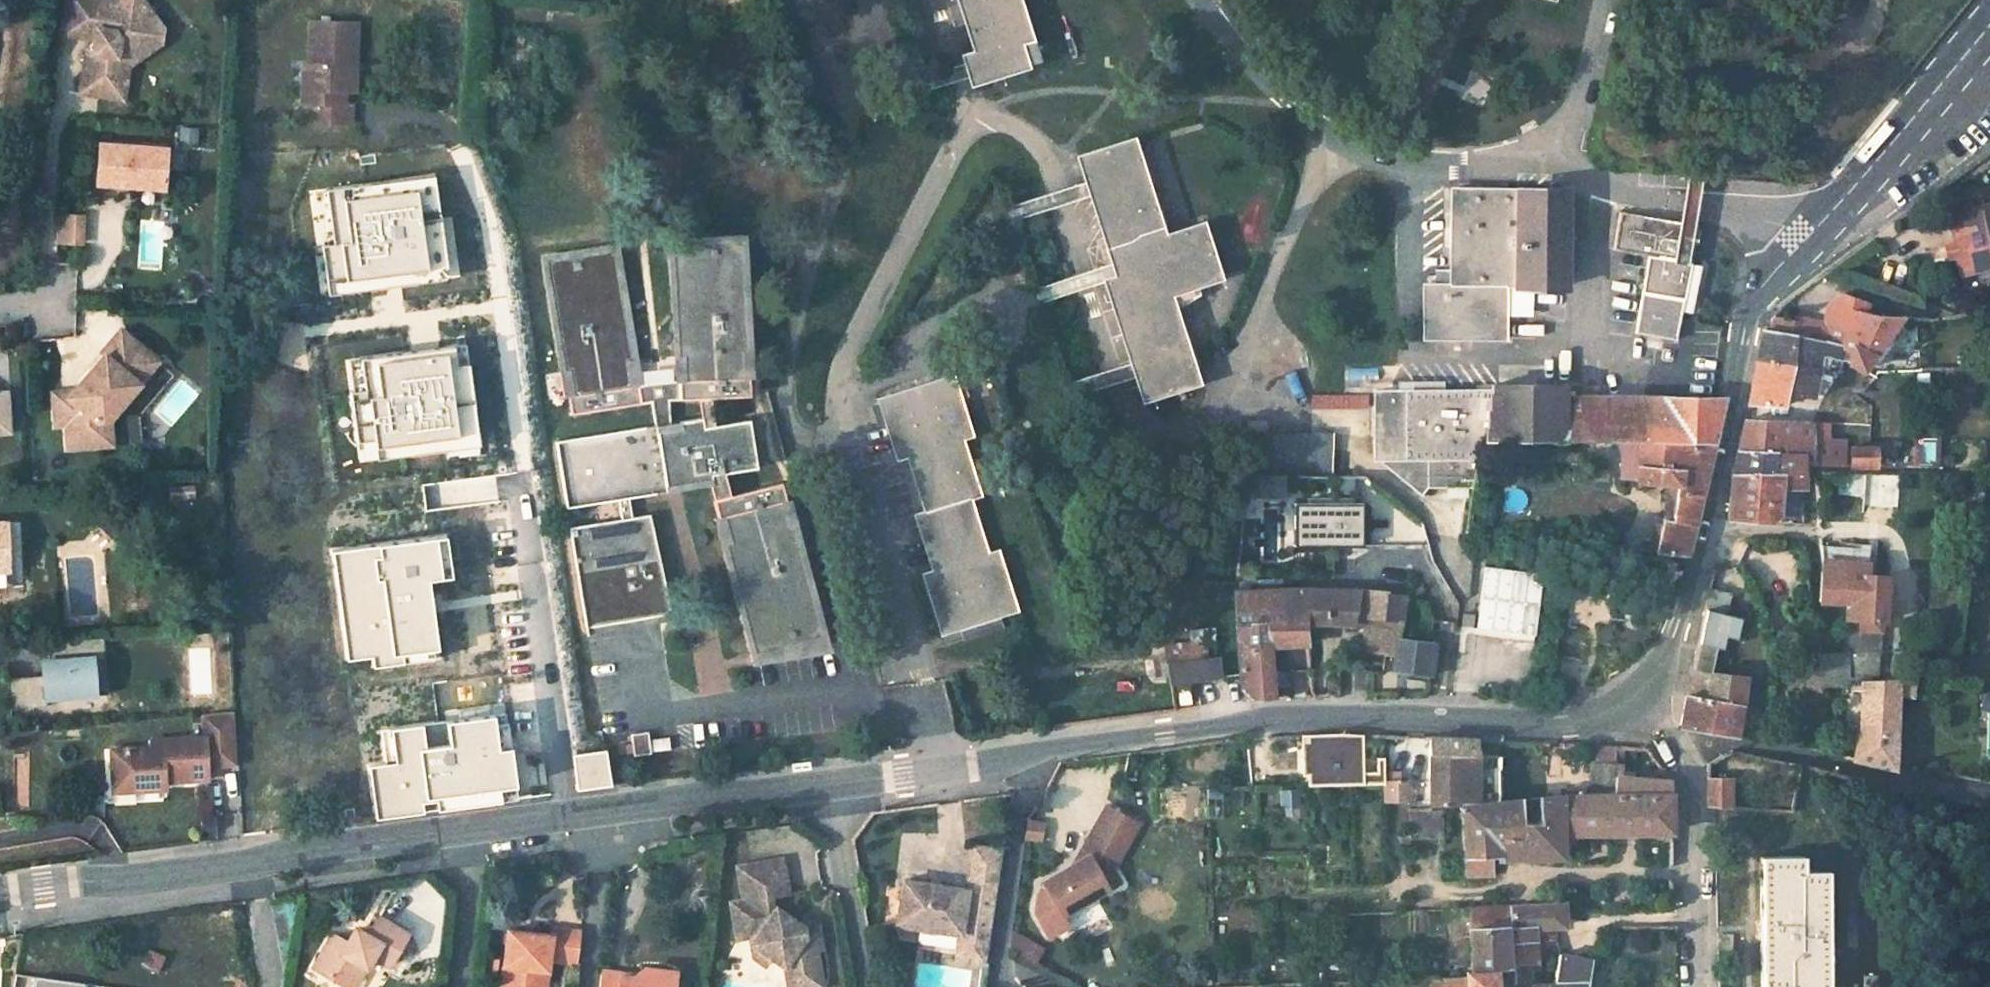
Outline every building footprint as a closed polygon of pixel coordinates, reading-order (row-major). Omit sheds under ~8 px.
[(80,91),(117,96),(123,56),(156,32),(146,18),(148,4),(145,0),(117,0),(109,5),(106,0),(69,0),(64,33),(96,38),(101,39),(99,51),(94,50),(92,50),(90,50),(89,50),(87,52),(86,53),(80,91)] [(979,74),(1032,57),(1023,31),(1034,28),(1026,0),(967,0),(982,44),(971,47),(979,74)] [(123,56),(117,96),(124,97),(129,63),(162,40),(164,26),(148,4),(146,18),(156,32),(123,56)] [(313,114),(355,115),(355,98),(346,98),(347,85),(356,85),(358,23),(311,22),(310,57),(305,57),(304,96),(314,96),(313,114)] [(195,127),(183,126),(182,138),(194,139),(195,127)] [(99,182),(164,186),(167,146),(101,141),(99,182)] [(1109,284),(1146,404),(1201,387),(1173,296),(1222,282),(1205,229),(1169,241),(1138,144),(1082,160),(1120,280),(1109,284)] [(342,199),(340,239),(378,241),(379,216),(385,216),(386,178),(350,177),(349,199),(342,199)] [(1423,286),(1423,338),(1504,340),(1503,286),(1565,286),(1564,189),(1451,191),(1451,286),(1423,286)] [(1638,290),(1680,298),(1694,222),(1618,207),(1610,247),(1645,254),(1638,290)] [(1961,277),(1989,272),(1989,210),(1950,218),(1955,247),(1958,261),(1961,277)] [(76,214),(58,214),(58,240),(75,240),(76,214)] [(744,381),(742,354),(747,354),(741,238),(675,242),(681,357),(687,357),(688,383),(689,400),(698,399),(711,398),(749,397),(749,381),(744,381)] [(628,388),(623,362),(630,361),(611,247),(546,257),(564,372),(571,370),(575,397),(578,413),(630,404),(628,388)] [(1955,247),(1945,248),(1947,264),(1958,261),(1955,247)] [(1866,314),(1871,299),(1844,292),(1841,305),(1830,302),(1826,323),(1832,324),(1857,329),(1861,313),(1866,314)] [(1861,365),(1872,350),(1880,356),(1890,341),(1884,335),(1898,315),(1866,314),(1861,313),(1857,329),(1853,345),(1849,359),(1861,365)] [(1830,337),(1832,324),(1826,323),(1777,314),(1771,328),(1830,337)] [(66,423),(67,446),(112,443),(110,418),(140,383),(140,382),(158,360),(121,328),(102,351),(105,353),(75,389),(69,395),(53,396),(56,424),(66,423)] [(1830,337),(1771,328),(1766,328),(1759,361),(1818,367),(1837,369),(1842,356),(1849,359),(1853,345),(1836,338),(1830,337)] [(395,417),(409,466),(456,453),(420,338),(373,351),(390,402),(383,403),(388,419),(395,417)] [(744,381),(749,381),(757,380),(755,354),(747,354),(742,354),(744,381)] [(687,357),(681,357),(672,358),(673,384),(688,383),(687,357)] [(628,388),(642,386),(637,360),(630,361),(623,362),(628,388)] [(1749,406),(1784,407),(1787,391),(1812,392),(1818,367),(1759,361),(1749,406)] [(571,370),(564,372),(557,373),(561,399),(575,397),(571,370)] [(929,573),(947,632),(1023,608),(1005,549),(994,552),(977,497),(987,494),(968,437),(978,434),(959,375),(883,400),(901,459),(911,456),(929,511),(919,514),(938,570),(929,573)] [(1657,552),(1686,555),(1722,397),(1711,397),(1563,398),(1563,387),(1490,387),(1490,391),(1451,391),(1374,381),(1373,457),(1480,459),(1479,439),(1483,440),(1640,443),(1638,482),(1671,483),(1657,552)] [(689,400),(688,383),(673,384),(657,383),(642,386),(628,388),(630,404),(650,401),(653,425),(668,423),(668,401),(689,400)] [(9,430),(7,390),(0,390),(0,430),(9,430)] [(1323,408),(1369,408),(1369,394),(1323,395),(1323,408)] [(1323,408),(1323,395),(1312,395),(1312,408),(1323,408)] [(711,398),(698,399),(700,418),(708,417),(709,425),(713,425),(711,398)] [(653,425),(555,441),(566,509),(617,500),(629,498),(666,492),(665,487),(708,480),(718,479),(717,471),(720,470),(756,465),(748,419),(713,425),(709,425),(708,417),(700,418),(668,423),(653,425)] [(1838,464),(1841,444),(1821,441),(1821,419),(1814,423),(1746,419),(1739,451),(1798,452),(1799,462),(1838,464)] [(1247,476),(1332,476),(1333,434),(1250,433),(1247,476)] [(1739,451),(1734,474),(1800,475),(1799,462),(1798,452),(1739,451)] [(1873,466),(1874,451),(1852,451),(1850,465),(1873,466)] [(1426,487),(1476,488),(1480,463),(1427,461),(1426,487)] [(718,479),(708,480),(713,498),(713,499),(726,496),(720,470),(717,471),(718,479)] [(1776,491),(1800,485),(1800,475),(1734,474),(1730,518),(1777,521),(1776,491)] [(665,487),(666,492),(713,498),(708,480),(665,487)] [(780,526),(787,524),(800,520),(794,498),(787,500),(782,481),(726,496),(713,499),(717,517),(710,519),(714,541),(723,540),(730,538),(724,515),(774,503),(780,526)] [(170,486),(171,501),(197,500),(196,484),(170,486)] [(629,498),(617,500),(620,520),(632,518),(629,498)] [(1285,498),(1285,542),(1355,542),(1355,498),(1285,498)] [(787,524),(780,526),(774,503),(724,515),(730,538),(723,540),(750,648),(814,632),(787,524)] [(620,520),(568,528),(583,621),(669,608),(649,515),(632,518),(620,520)] [(1367,591),(1405,597),(1402,538),(1367,537),(1367,591)] [(439,673),(484,659),(447,544),(418,554),(403,559),(419,609),(413,611),(417,626),(424,623),(439,673)] [(1850,602),(1847,634),(1846,653),(1846,661),(1858,662),(1861,683),(1876,681),(1877,656),(1879,656),(1880,636),(1881,624),(1884,624),(1886,579),(1872,577),(1875,552),(1822,544),(1826,599),(1850,602)] [(1473,633),(1533,638),(1538,570),(1478,565),(1473,633)] [(1394,667),(1432,674),(1436,641),(1401,637),(1405,597),(1367,591),(1351,590),(1325,588),(1286,590),(1239,591),(1236,621),(1238,687),(1253,698),(1275,698),(1272,645),(1292,644),(1295,653),(1311,652),(1308,622),(1366,624),(1363,649),(1384,652),(1394,653),(1394,667)] [(669,608),(583,621),(585,635),(670,621),(669,608)] [(8,677),(10,708),(46,705),(45,697),(95,694),(93,674),(106,673),(103,636),(48,640),(50,660),(48,660),(49,674),(44,674),(8,677)] [(1861,683),(1858,662),(1846,661),(1846,653),(1819,654),(1819,666),(1810,665),(1811,691),(1823,691),(1823,684),(1861,683)] [(1877,656),(1876,681),(1900,678),(1901,657),(1879,656),(1877,656)] [(1167,685),(1217,679),(1216,663),(1165,670),(1167,685)] [(1691,670),(1681,725),(1737,734),(1741,701),(1744,679),(1696,671),(1691,670)] [(93,674),(95,694),(107,693),(106,673),(93,674)] [(1898,767),(1905,698),(1919,697),(1921,678),(1903,678),(1861,683),(1863,719),(1856,758),(1898,767)] [(112,752),(115,785),(134,783),(135,793),(158,790),(157,783),(208,778),(207,763),(236,760),(233,711),(202,714),(204,736),(152,741),(153,749),(112,752)] [(1428,766),(1430,806),(1459,804),(1466,877),(1492,876),(1491,854),(1494,854),(1494,858),(1559,855),(1558,832),(1671,831),(1671,780),(1622,776),(1622,766),(1613,766),(1592,765),(1591,795),(1555,795),(1538,796),(1540,819),(1528,819),(1525,798),(1498,800),(1499,769),(1479,770),(1476,740),(1429,737),(1428,766)] [(1383,801),(1406,800),(1405,780),(1396,781),(1395,742),(1367,742),(1368,760),(1349,760),(1349,782),(1382,781),(1383,801)] [(1593,745),(1592,765),(1613,766),(1614,747),(1593,745)] [(1731,779),(1706,779),(1706,806),(1710,806),(1731,808),(1731,779)] [(1114,868),(1138,819),(1100,801),(1072,857),(1035,874),(1040,887),(1034,890),(1027,905),(1042,938),(1068,926),(1061,912),(1121,884),(1114,868)] [(1408,839),(1440,838),(1438,811),(1406,812),(1408,839)] [(965,891),(995,895),(1002,852),(972,847),(965,891)] [(1827,875),(1804,875),(1803,860),(1761,860),(1762,986),(1829,986),(1827,875)] [(737,941),(750,939),(751,946),(771,960),(784,969),(788,986),(797,984),(800,986),(822,986),(815,952),(820,951),(818,940),(798,926),(788,919),(785,923),(773,914),(770,899),(787,895),(781,861),(737,869),(743,903),(730,905),(737,941)] [(959,935),(988,940),(995,895),(965,891),(902,882),(896,926),(959,935)] [(1533,938),(1533,926),(1562,925),(1561,903),(1467,909),(1470,971),(1464,971),(1465,976),(1465,986),(1497,986),(1496,965),(1506,964),(1508,986),(1529,986),(1528,963),(1525,963),(1524,939),(1533,938)] [(339,986),(341,986),(350,970),(362,977),(372,960),(386,968),(405,936),(373,917),(359,941),(351,936),(344,949),(328,940),(310,972),(339,986)] [(798,926),(818,940),(816,929),(802,920),(798,926)] [(505,986),(538,986),(539,981),(552,982),(553,962),(577,964),(581,931),(552,929),(552,935),(535,933),(535,939),(525,938),(526,932),(510,931),(505,986)] [(984,965),(988,940),(959,935),(956,961),(984,965)] [(771,960),(751,946),(753,960),(765,968),(771,960)] [(1587,960),(1557,954),(1552,986),(1583,986),(1587,960)] [(600,986),(676,986),(678,971),(645,966),(640,972),(639,977),(625,975),(625,972),(602,969),(600,986)] [(1862,986),(1876,986),(1876,974),(1862,974),(1862,986)] [(27,986),(81,986),(82,980),(29,975),(27,986)]
